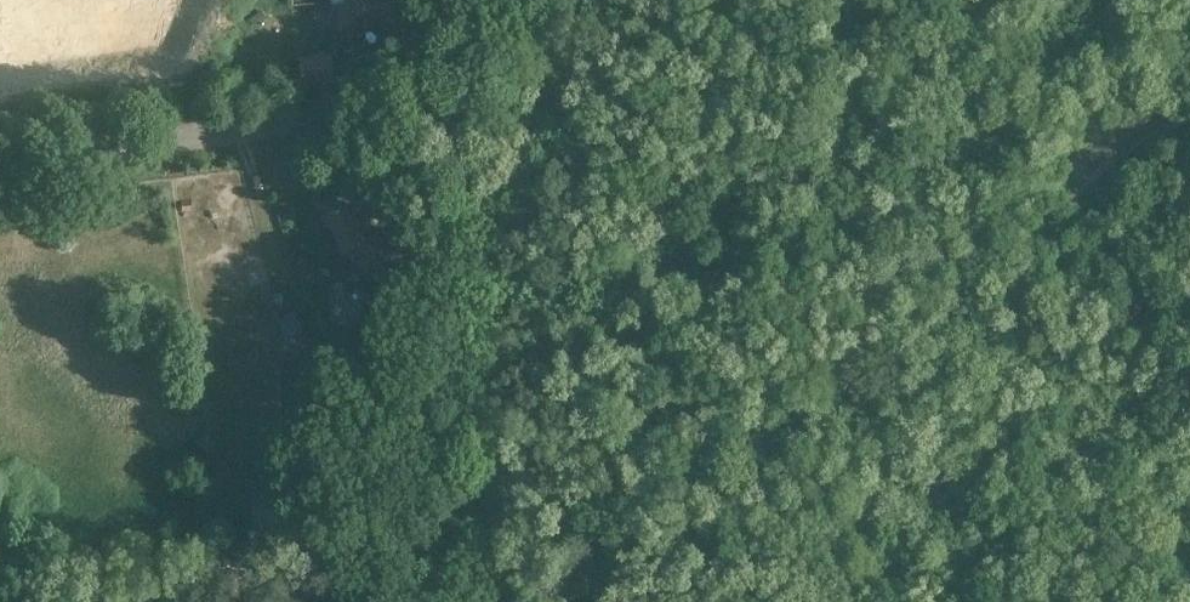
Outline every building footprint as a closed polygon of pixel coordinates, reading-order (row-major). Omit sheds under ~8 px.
[(332,2),(338,2),(339,28),(369,27),(369,18),(404,17),(404,0),(332,0),(332,2)] [(366,273),(393,260),(403,255),(396,241),(385,247),(379,234),(374,236),(360,207),(355,210),(351,202),(327,214),(322,217),(325,223),(330,221),(345,251),(359,244),(365,257),(360,259),(366,273)] [(368,294),(338,339),(348,345),(378,301),(368,294)]
